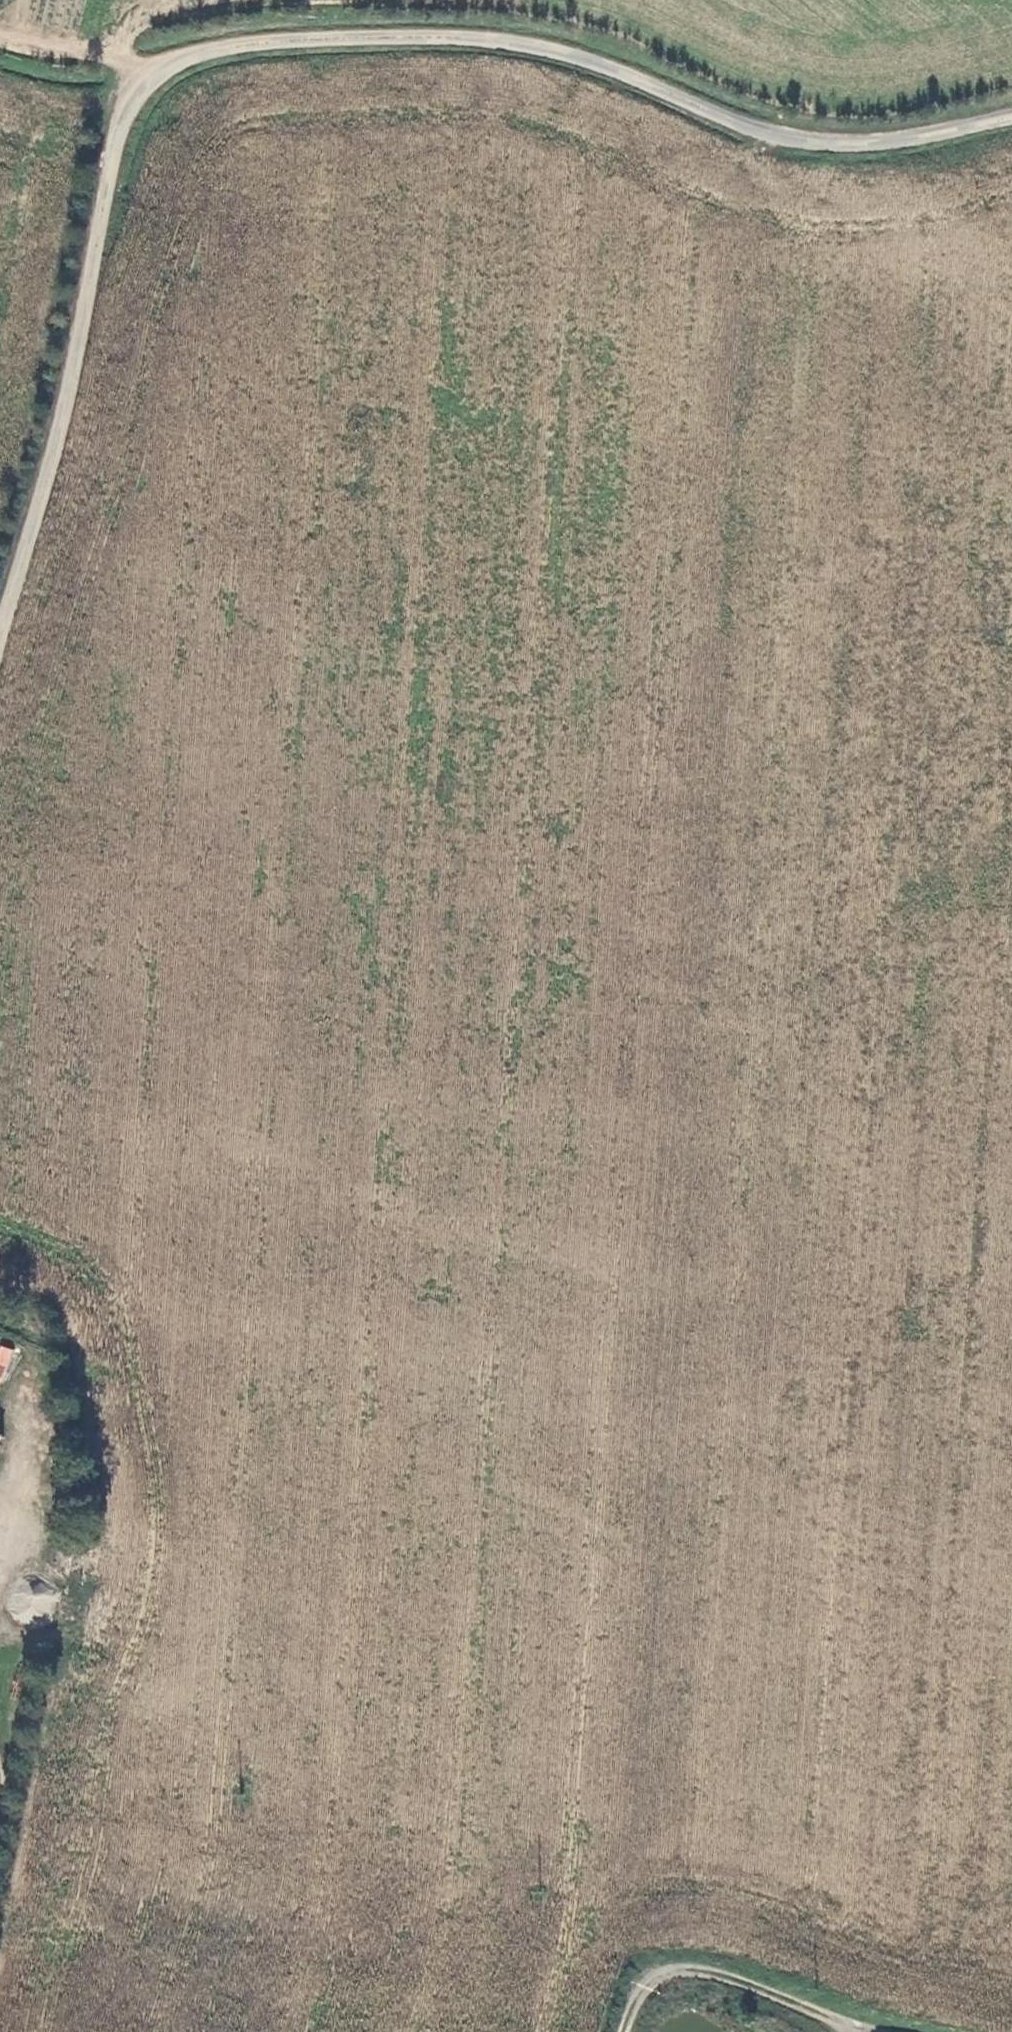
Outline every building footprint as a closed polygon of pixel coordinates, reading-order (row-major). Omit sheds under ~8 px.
[(2,1341),(0,1346),(0,1373),(11,1377),(21,1348),(2,1341)]
